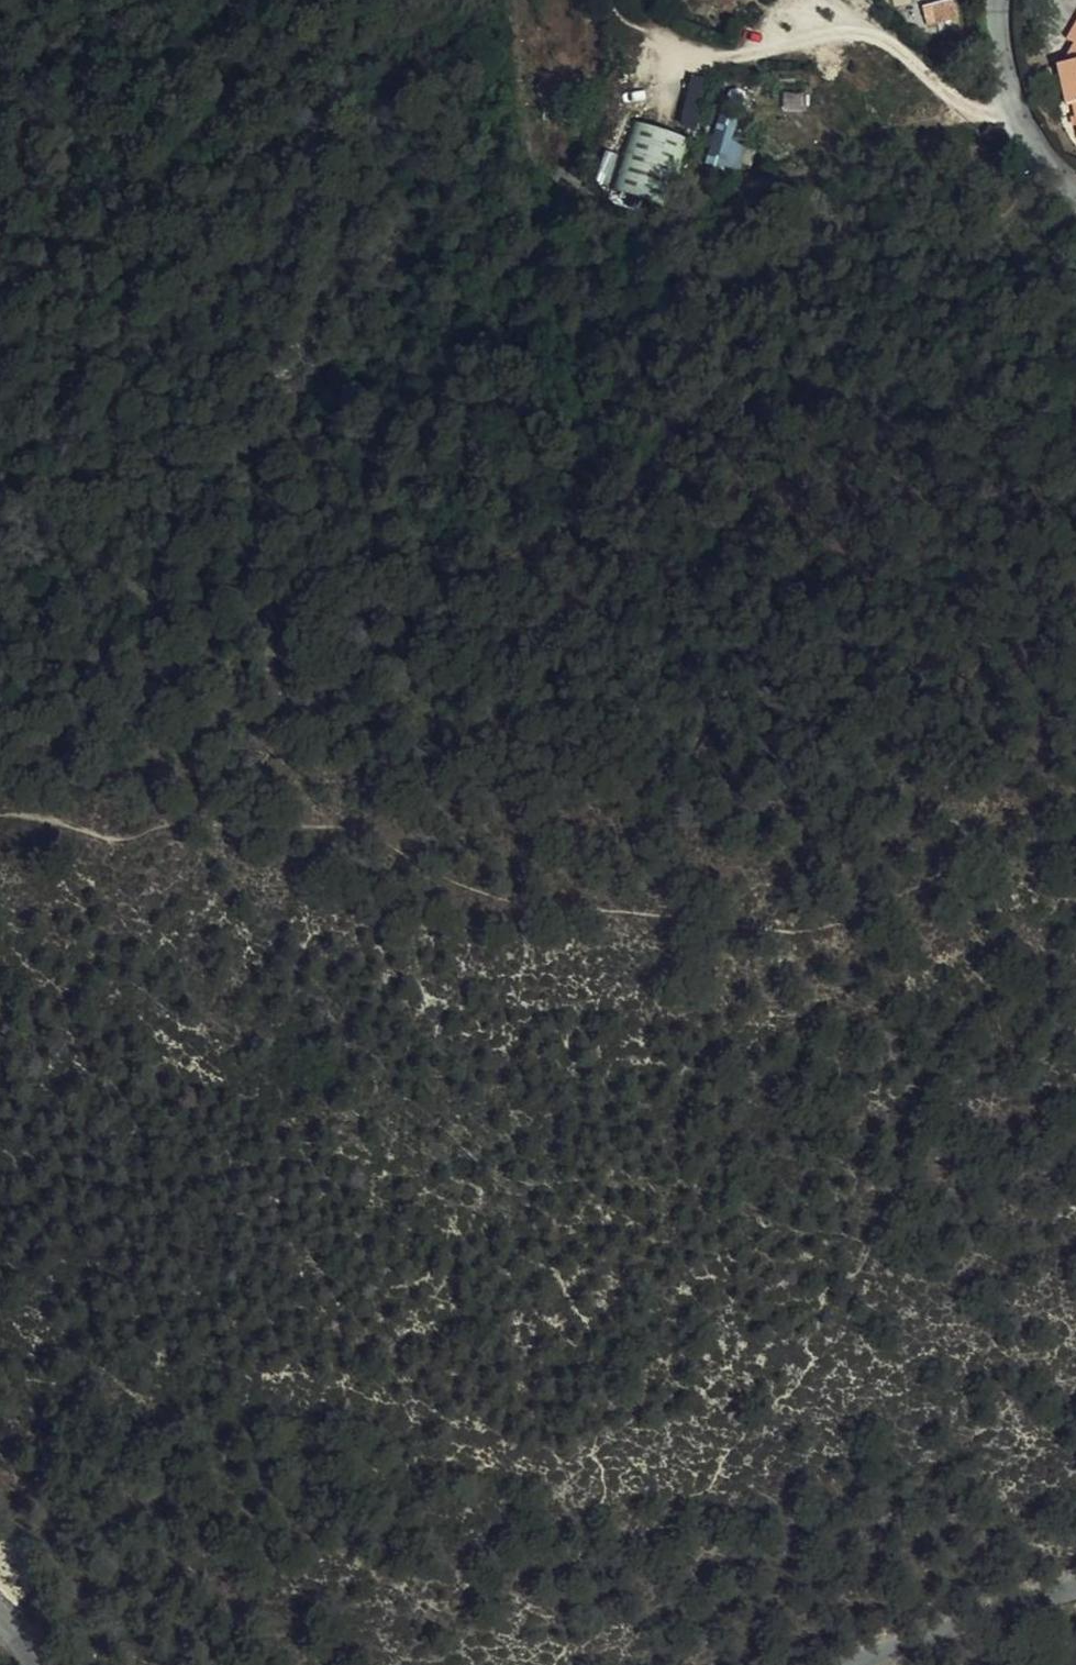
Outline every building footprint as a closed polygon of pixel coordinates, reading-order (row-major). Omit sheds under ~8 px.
[(928,25),(963,16),(959,0),(941,0),(923,5),(928,25)] [(1060,74),(1070,113),(1075,112),(1075,69),(1060,74)] [(680,121),(699,125),(711,78),(692,74),(680,121)] [(734,137),(739,117),(718,112),(707,161),(741,169),(748,140),(734,137)] [(692,154),(634,138),(615,205),(673,222),(692,154)]
